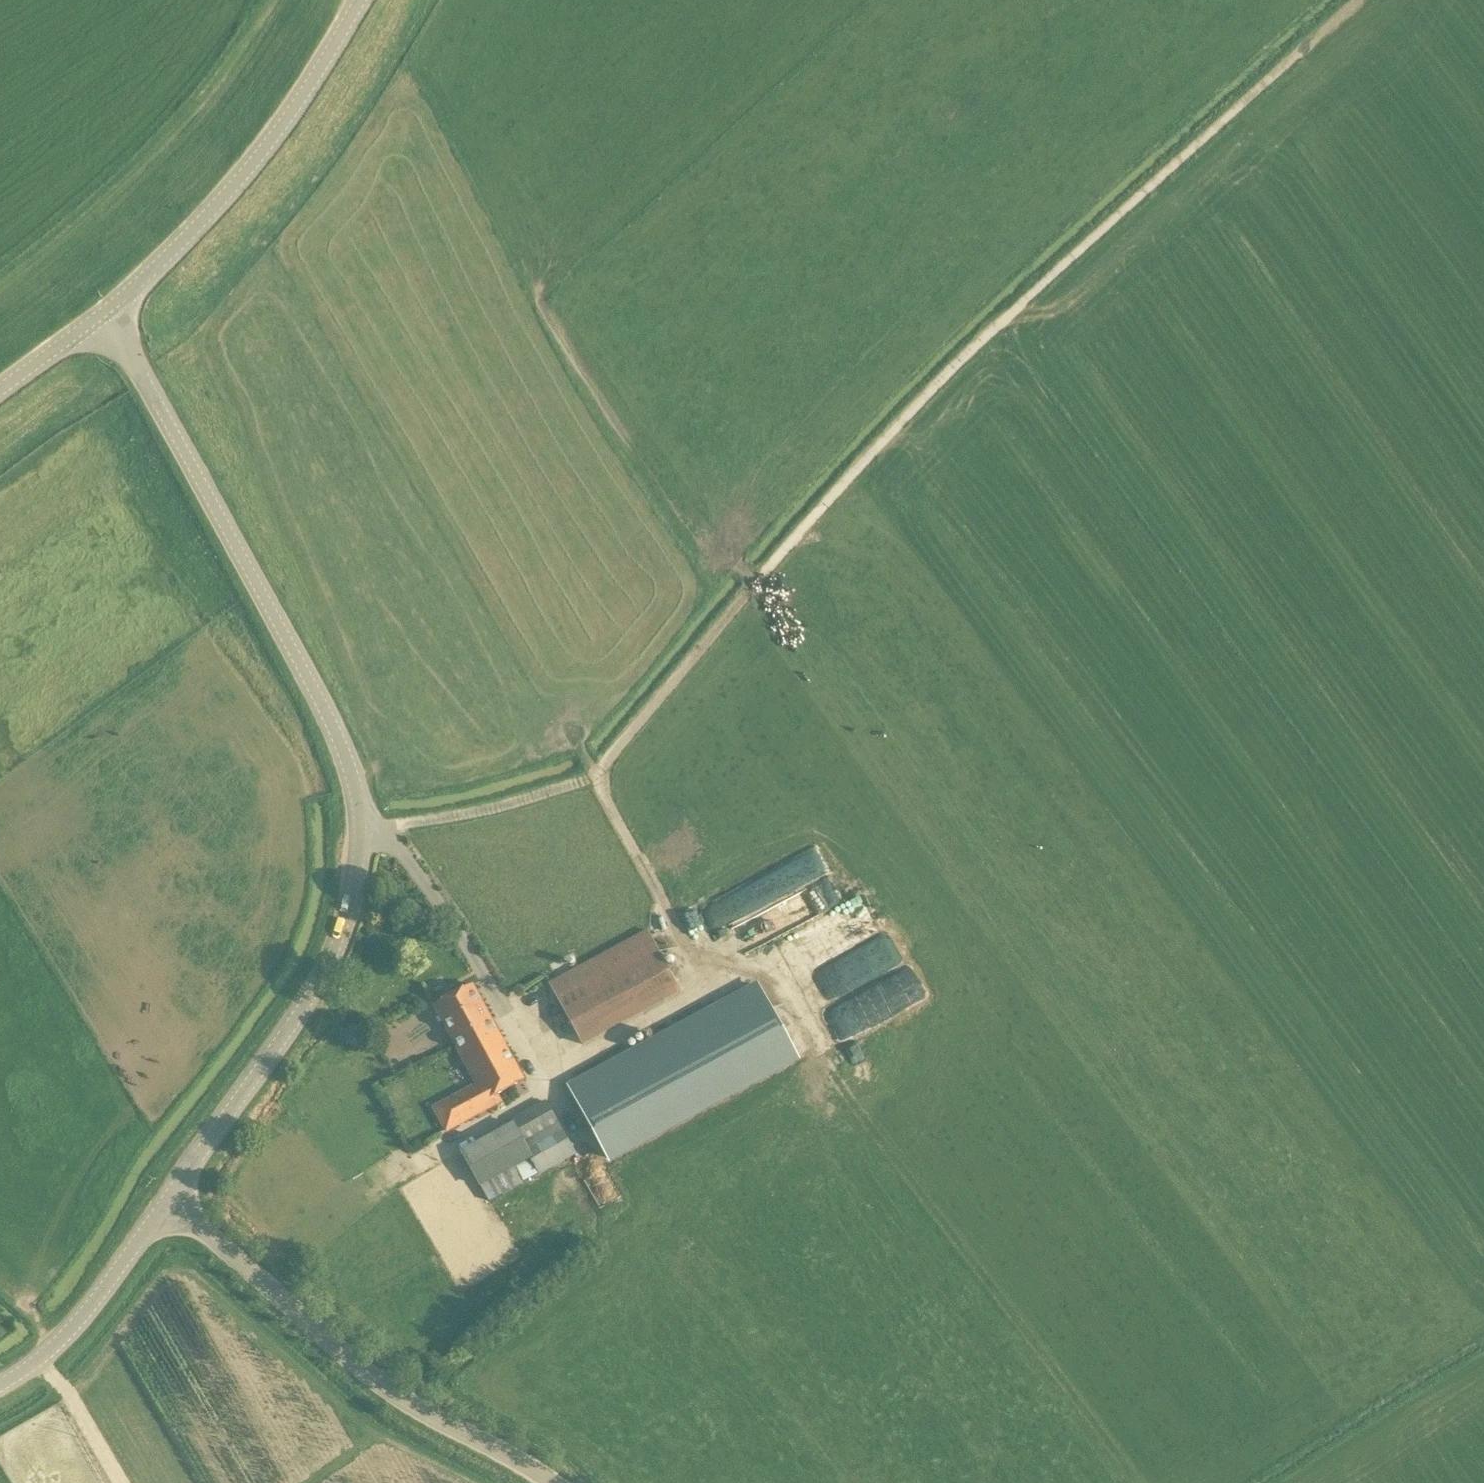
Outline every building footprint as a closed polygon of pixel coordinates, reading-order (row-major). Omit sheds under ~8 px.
[(738,949),(842,907),(820,853),(691,905),(703,935),(728,924),(738,949)] [(795,970),(877,934),(864,905),(782,940),(795,970)] [(647,930),(549,983),(582,1045),(680,992),(647,930)] [(850,986),(894,969),(883,939),(839,955),(850,986)] [(492,1021),(472,985),(456,994),(457,996),(452,999),(451,997),(434,1005),(477,1085),(464,1093),(463,1092),(434,1108),(446,1131),(476,1115),(472,1108),(524,1080),(498,1032),(496,1034),(489,1022),(492,1021)] [(611,1159),(800,1060),(762,989),(574,1088),(611,1159)] [(354,1030),(348,1033),(353,1042),(359,1038),(354,1030)] [(557,1123),(546,1101),(513,1119),(525,1141),(557,1123)] [(537,1175),(509,1126),(495,1133),(513,1166),(480,1184),(489,1201),(537,1175)]
